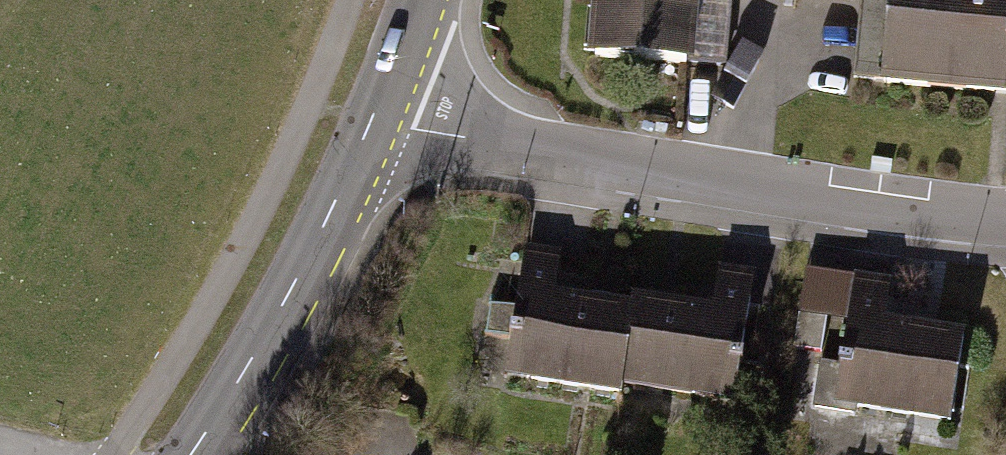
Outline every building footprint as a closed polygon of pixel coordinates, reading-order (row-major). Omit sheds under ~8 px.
[(592,64),(696,75),(703,0),(599,0),(592,64)] [(879,90),(1005,102),(1005,0),(888,0),(879,90)] [(620,411),(631,309),(561,302),(566,256),(527,252),(513,400),(620,411)] [(715,317),(631,309),(620,411),(741,423),(755,275),(719,272),(715,317)] [(956,439),(967,344),(897,337),(902,288),(810,278),(801,352),(817,354),(815,370),(850,374),(844,427),(956,439)]
